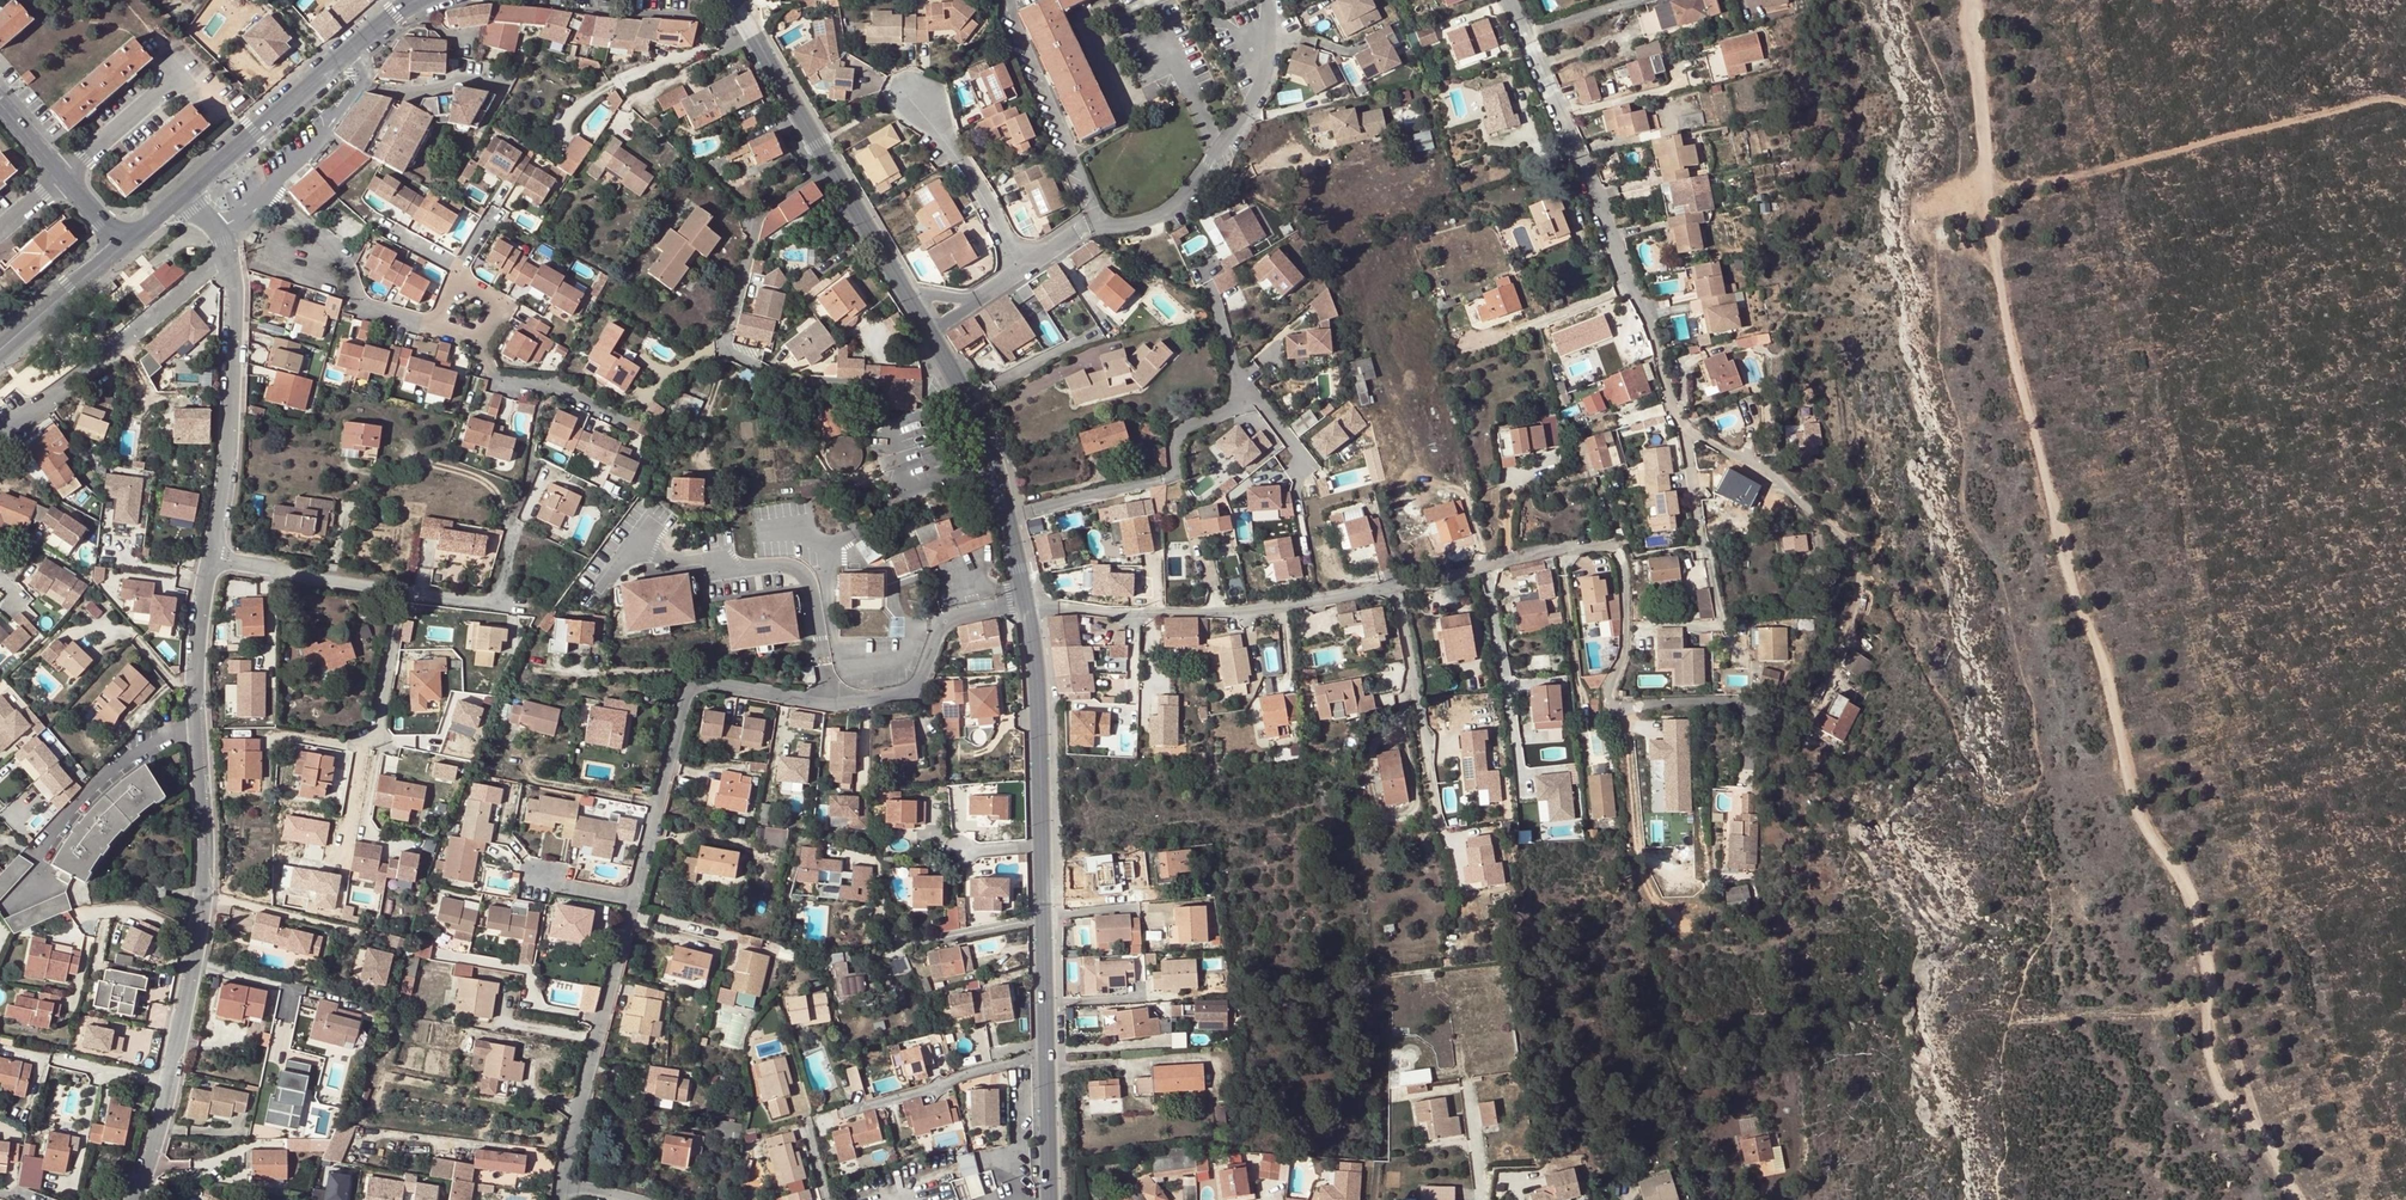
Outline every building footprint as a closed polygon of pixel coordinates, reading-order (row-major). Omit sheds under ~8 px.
[(32,19),(15,0),(11,0),(0,10),(0,47),(32,19)] [(373,0),(352,0),(361,10),(373,0)] [(960,34),(961,33),(968,39),(977,28),(970,22),(975,16),(956,0),(950,7),(926,9),(927,21),(918,21),(916,46),(928,45),(928,42),(928,35),(946,33),(945,27),(951,26),(957,32),(960,34)] [(1021,13),(1080,142),(1114,127),(1062,13),(1091,0),(1051,0),(1021,13)] [(1221,16),(1254,0),(1214,0),(1221,16)] [(1332,4),(1343,25),(1349,22),(1338,0),(1332,4)] [(1367,12),(1376,7),(1372,1),(1373,0),(1339,0),(1338,0),(1349,22),(1343,25),(1349,35),(1372,23),(1367,12)] [(1555,7),(1554,0),(1544,0),(1546,9),(1555,7)] [(1716,0),(1678,0),(1636,12),(1643,36),(1719,13),(1716,0)] [(1767,8),(1788,2),(1787,0),(1765,0),(1767,8)] [(328,12),(341,27),(348,22),(334,6),(328,12)] [(459,28),(473,25),(487,25),(491,7),(474,7),(465,8),(457,9),(449,11),(441,14),(439,15),(441,23),(447,22),(449,27),(458,25),(459,28)] [(532,26),(544,27),(552,13),(536,10),(491,7),(487,25),(481,46),(513,54),(519,33),(531,34),(532,26)] [(1381,18),(1376,7),(1367,12),(1372,23),(1381,18)] [(800,17),(801,9),(785,12),(787,24),(797,20),(799,19),(800,17)] [(309,25),(325,41),(341,27),(328,12),(326,10),(309,25)] [(571,15),(552,13),(544,27),(539,37),(564,44),(565,43),(569,32),(564,30),(571,15)] [(918,19),(908,18),(899,18),(892,18),(892,14),(872,14),(871,26),(857,25),(856,36),(866,37),(866,40),(900,41),(900,46),(916,46),(918,21),(918,19)] [(267,67),(294,44),(268,15),(242,37),(267,67)] [(572,44),(588,48),(606,50),(617,20),(598,19),(590,17),(582,16),(574,15),(568,29),(576,33),(572,44)] [(641,22),(617,20),(606,50),(646,55),(648,43),(655,45),(655,43),(660,21),(642,20),(641,22)] [(813,85),(821,80),(834,81),(834,88),(829,88),(828,98),(845,99),(846,89),(852,90),(854,70),(839,68),(840,59),(837,58),(833,20),(816,22),(818,38),(817,39),(821,45),(810,52),(806,45),(794,53),(808,76),(813,85)] [(1488,20),(1446,36),(1456,62),(1486,50),(1484,45),(1495,40),(1488,20)] [(696,24),(660,21),(655,43),(669,46),(669,48),(677,49),(691,48),(696,24)] [(1393,49),(1387,35),(1394,32),(1390,24),(1366,37),(1371,47),(1355,55),(1364,73),(1380,65),(1384,70),(1384,71),(1401,63),(1393,49)] [(425,42),(428,32),(424,29),(424,26),(415,26),(411,29),(407,33),(404,37),(400,41),(392,54),(394,54),(409,55),(420,55),(421,42),(425,42)] [(1437,41),(1432,26),(1415,32),(1421,48),(1437,41)] [(434,32),(428,32),(425,42),(421,42),(420,55),(426,56),(445,57),(445,43),(440,43),(440,39),(434,32)] [(1400,45),(1394,32),(1387,35),(1393,49),(1400,45)] [(968,39),(961,33),(960,34),(954,42),(961,47),(968,39)] [(1723,61),(1725,70),(1742,65),(1762,59),(1756,33),(1718,44),(1720,50),(1705,54),(1708,66),(1723,61)] [(133,36),(49,109),(68,130),(85,116),(86,117),(95,110),(93,108),(124,80),(126,82),(135,74),(134,72),(150,58),(150,57),(133,36)] [(817,39),(806,45),(810,52),(821,45),(817,39)] [(1484,45),(1486,50),(1497,46),(1495,40),(1484,45)] [(1659,41),(1635,49),(1639,61),(1660,55),(1663,54),(1659,41)] [(1306,75),(1310,83),(1316,93),(1339,81),(1329,63),(1320,68),(1317,62),(1321,49),(1300,43),(1297,52),(1295,51),(1288,72),(1303,77),(1306,75)] [(407,74),(409,55),(394,54),(374,80),(382,83),(389,84),(389,74),(407,74)] [(420,55),(409,55),(407,74),(425,75),(426,56),(420,55)] [(1665,72),(1660,55),(1639,61),(1626,65),(1633,87),(1655,80),(1654,76),(1665,72)] [(445,57),(426,56),(425,75),(444,75),(445,57)] [(577,70),(593,74),(599,69),(597,64),(579,59),(577,70)] [(972,80),(981,76),(980,73),(989,69),(986,62),(968,70),(972,80)] [(980,110),(984,121),(1003,113),(999,103),(1007,100),(1003,90),(1013,86),(1003,63),(989,69),(980,73),(981,76),(993,105),(980,110)] [(1524,76),(1518,63),(1512,65),(1518,79),(1524,76)] [(1367,79),(1384,70),(1380,65),(1364,73),(1367,79)] [(1744,74),(1742,65),(1725,70),(1728,79),(1744,75),(1744,74)] [(1685,72),(1689,88),(1704,84),(1700,68),(1685,72)] [(34,76),(27,69),(24,72),(31,79),(34,76)] [(25,82),(26,83),(31,79),(24,72),(20,75),(25,82)] [(706,91),(719,117),(760,98),(749,74),(734,82),(732,78),(706,91)] [(1593,76),(1575,81),(1582,104),(1600,98),(1593,76)] [(1512,116),(1502,83),(1480,90),(1488,118),(1485,119),(1489,134),(1518,124),(1516,115),(1512,116)] [(656,100),(663,113),(672,109),(680,105),(686,116),(693,130),(719,117),(706,91),(687,100),(681,87),(656,100)] [(403,175),(407,167),(429,125),(431,119),(434,119),(448,117),(447,123),(455,125),(469,127),(477,129),(494,96),(461,90),(453,89),(451,98),(423,101),(417,112),(399,103),(362,96),(332,137),(345,144),(346,145),(363,155),(370,158),(380,163),(403,175)] [(613,115),(621,103),(613,92),(600,104),(613,115)] [(1169,107),(1164,96),(1155,100),(1160,111),(1169,107)] [(123,161),(106,175),(125,197),(208,124),(190,102),(188,104),(174,116),(172,115),(163,123),(164,125),(132,153),(131,151),(122,159),(123,161)] [(678,120),(686,116),(680,105),(672,109),(678,120)] [(1616,120),(1619,129),(1620,137),(1658,128),(1656,115),(1645,117),(1644,111),(1630,114),(1628,106),(1603,112),(1605,123),(1616,120)] [(1006,125),(1012,140),(1019,155),(1030,151),(1027,142),(1034,139),(1025,115),(1019,117),(1015,107),(1003,113),(984,121),(974,125),(981,141),(985,140),(987,144),(999,139),(996,129),(1006,125)] [(1313,133),(1334,128),(1345,125),(1347,135),(1375,129),(1376,134),(1387,131),(1382,109),(1355,115),(1354,109),(1347,111),(1340,113),(1331,115),(1330,112),(1309,117),(1313,133)] [(1704,126),(1702,112),(1677,116),(1679,130),(1704,126)] [(662,127),(654,117),(645,121),(656,131),(662,127)] [(741,135),(758,127),(753,117),(736,125),(741,135)] [(1607,131),(1619,129),(1616,120),(1605,123),(1607,131)] [(431,126),(429,125),(407,167),(410,168),(414,166),(432,130),(431,126)] [(877,142),(894,132),(889,125),(873,135),(877,142)] [(1347,135),(1345,125),(1334,128),(1338,145),(1376,135),(1376,134),(1375,129),(1347,135)] [(1417,134),(1422,151),(1438,146),(1433,129),(1417,134)] [(899,140),(894,132),(877,142),(857,155),(880,194),(892,186),(890,183),(901,176),(885,149),(899,140)] [(780,155),(771,134),(738,149),(737,146),(723,152),(727,161),(749,151),(756,165),(780,155)] [(1692,146),(1681,148),(1679,136),(1677,136),(1658,140),(1661,158),(1654,159),(1656,170),(1659,170),(1662,185),(1668,184),(1687,180),(1685,170),(1681,170),(1680,168),(1696,165),(1692,146)] [(622,143),(612,137),(587,172),(597,179),(605,167),(623,179),(619,183),(639,197),(647,187),(651,180),(653,177),(643,171),(646,167),(619,148),(622,143)] [(591,147),(578,138),(557,168),(570,178),(591,147)] [(516,186),(518,183),(529,165),(531,161),(495,139),(479,165),(480,165),(486,169),(490,163),(501,170),(497,176),(506,181),(507,180),(516,186)] [(1013,158),(1019,155),(1012,140),(1006,142),(1013,158)] [(1658,140),(1650,141),(1654,159),(1661,158),(1658,140)] [(345,144),(313,172),(331,192),(370,158),(363,155),(346,145),(345,144)] [(0,151),(0,152),(0,188),(5,183),(3,181),(17,170),(0,151)] [(480,165),(479,165),(472,161),(462,176),(469,181),(480,165)] [(486,169),(497,176),(501,170),(490,163),(486,169)] [(545,200),(556,182),(529,165),(518,183),(526,188),(545,200)] [(696,188),(706,178),(694,165),(683,175),(696,188)] [(1041,178),(1036,167),(1013,177),(1018,188),(1022,186),(1026,185),(1031,195),(1027,197),(1036,218),(1063,206),(1050,175),(1041,178)] [(308,216),(333,195),(334,195),(331,192),(313,172),(288,193),(308,216)] [(1687,180),(1668,184),(1673,209),(1688,206),(1690,215),(1702,212),(1711,210),(1705,179),(1705,176),(1704,176),(1687,180)] [(389,201),(386,206),(413,220),(415,217),(426,199),(385,177),(376,194),(389,201)] [(964,219),(959,211),(956,213),(949,201),(952,198),(939,178),(916,192),(924,207),(936,225),(930,228),(930,229),(935,236),(950,227),(964,219)] [(464,180),(459,191),(485,202),(490,191),(464,180)] [(647,187),(651,190),(656,184),(651,180),(647,187)] [(762,224),(758,242),(806,210),(805,207),(820,197),(811,184),(774,209),(766,218),(762,224)] [(1662,185),(1660,185),(1666,220),(1690,215),(1688,206),(1673,209),(1668,184),(1662,185)] [(1031,195),(1026,185),(1022,186),(1027,197),(1031,195)] [(526,188),(523,193),(542,205),(545,200),(526,188)] [(432,189),(426,199),(433,204),(436,198),(436,197),(438,193),(432,189)] [(373,199),(386,206),(389,201),(376,194),(373,199)] [(1529,208),(1536,227),(1539,226),(1544,238),(1553,235),(1555,239),(1569,233),(1564,218),(1560,219),(1558,213),(1561,211),(1564,210),(1559,197),(1529,208)] [(949,201),(956,213),(959,211),(952,198),(949,201)] [(443,234),(447,236),(457,219),(433,204),(426,199),(415,217),(443,234)] [(638,215),(646,220),(652,210),(644,205),(638,215)] [(930,228),(936,225),(924,207),(919,210),(930,228)] [(695,208),(689,216),(693,219),(699,210),(695,208)] [(705,258),(719,239),(704,228),(711,219),(699,210),(693,219),(689,216),(675,234),(670,230),(656,249),(662,253),(646,274),(667,289),(675,279),(679,281),(688,269),(682,266),(694,250),(699,254),(705,258)] [(1264,238),(1247,210),(1229,221),(1225,215),(1212,223),(1232,256),(1220,264),(1225,274),(1230,271),(1251,258),(1245,249),(1264,238)] [(1702,212),(1690,215),(1691,225),(1696,224),(1704,223),(1702,212)] [(1673,230),(1676,243),(1678,254),(1701,249),(1696,224),(1691,225),(1690,215),(1666,220),(1668,230),(1673,230)] [(440,237),(443,234),(415,217),(413,220),(440,237)] [(20,249),(22,252),(10,263),(25,282),(76,239),(59,220),(47,231),(44,228),(20,249)] [(1042,225),(1045,233),(1051,229),(1049,222),(1042,225)] [(1544,238),(1539,226),(1536,227),(1543,243),(1555,239),(1553,235),(1544,238)] [(935,236),(932,238),(935,244),(953,233),(950,227),(935,236)] [(932,238),(935,236),(930,229),(919,235),(923,243),(932,238)] [(1537,239),(1534,230),(1529,231),(1532,240),(1537,239)] [(928,253),(940,273),(956,263),(974,252),(973,250),(972,248),(971,246),(969,244),(968,241),(962,232),(928,253)] [(254,239),(248,237),(246,243),(252,245),(254,239)] [(515,285),(525,267),(516,262),(521,255),(507,247),(510,243),(501,237),(486,263),(508,276),(506,280),(515,285)] [(1085,245),(1093,256),(1106,247),(1092,240),(1085,245)] [(383,278),(382,280),(390,285),(400,266),(392,262),(395,256),(374,245),(363,268),(371,272),(383,278)] [(1085,245),(1069,256),(1077,267),(1093,256),(1085,245)] [(973,250),(974,252),(956,263),(960,269),(981,256),(977,248),(973,250)] [(1303,279),(1275,249),(1250,273),(1260,284),(1266,278),(1283,297),(1303,279)] [(688,269),(699,254),(694,250),(682,266),(688,269)] [(753,260),(750,273),(758,275),(761,275),(763,263),(753,260)] [(136,296),(145,307),(184,273),(175,262),(169,268),(164,263),(138,285),(143,290),(136,296)] [(1052,281),(1066,269),(1059,262),(1046,274),(1052,281)] [(1694,268),(1697,282),(1693,283),(1695,292),(1697,301),(1699,301),(1723,296),(1717,263),(1694,268)] [(524,290),(528,283),(535,270),(526,265),(525,267),(515,285),(524,290)] [(401,290),(409,274),(411,271),(400,266),(390,285),(401,290)] [(540,273),(533,286),(554,298),(562,283),(565,279),(543,267),(540,273)] [(1134,293),(1106,267),(1087,289),(1114,313),(1134,293)] [(765,277),(764,276),(763,285),(781,289),(789,283),(778,269),(765,277)] [(540,273),(535,270),(528,283),(533,286),(540,273)] [(800,297),(820,283),(810,270),(790,284),(800,297)] [(805,303),(841,276),(836,270),(820,283),(800,297),(805,303)] [(1219,295),(1238,284),(1230,271),(1225,274),(1212,282),(1219,295)] [(367,278),(380,284),(382,280),(383,278),(371,272),(367,278)] [(1048,311),(1084,297),(1074,272),(1038,286),(1048,311)] [(748,283),(756,284),(758,275),(750,273),(748,283)] [(428,284),(409,274),(401,290),(398,295),(416,305),(428,284)] [(1495,280),(1497,287),(1482,293),(1492,319),(1521,308),(1511,282),(1509,283),(1507,276),(1495,280)] [(271,279),(267,289),(271,290),(274,292),(272,300),(268,314),(287,320),(294,297),(286,295),(289,284),(271,279)] [(671,292),(679,281),(675,279),(667,289),(671,292)] [(382,280),(380,284),(388,289),(390,285),(382,280)] [(844,280),(817,300),(834,322),(845,314),(848,318),(853,315),(864,307),(844,280)] [(106,296),(115,288),(109,282),(101,290),(106,296)] [(1031,282),(1020,291),(1028,301),(1039,292),(1031,282)] [(554,298),(550,305),(572,317),(585,296),(562,283),(554,298)] [(785,295),(759,289),(752,316),(779,322),(785,295)] [(1481,296),(1478,289),(1470,292),(1472,299),(1481,296)] [(1337,319),(1328,290),(1313,303),(1319,324),(1337,319)] [(1018,291),(1009,298),(1017,310),(1026,304),(1018,291)] [(1472,299),(1470,292),(1462,295),(1465,302),(1472,299)] [(1708,319),(1711,335),(1738,330),(1732,294),(1723,296),(1699,301),(1702,314),(1709,312),(1710,318),(1708,319)] [(327,297),(325,304),(324,308),(297,300),(291,323),(300,326),(299,332),(319,338),(325,318),(336,321),(338,313),(341,301),(327,297)] [(987,312),(1002,335),(989,344),(1004,366),(1015,359),(1039,343),(1035,337),(1017,310),(1009,298),(1008,297),(987,312)] [(1435,305),(1438,311),(1456,305),(1454,299),(1435,305)] [(1694,315),(1702,314),(1699,301),(1697,301),(1689,303),(1692,315),(1694,315)] [(1589,310),(1596,328),(1603,324),(1597,307),(1589,310)] [(1596,328),(1589,310),(1546,326),(1552,343),(1561,339),(1562,341),(1596,328)] [(190,311),(144,348),(148,353),(138,361),(147,378),(160,368),(157,365),(187,340),(192,345),(208,332),(190,311)] [(987,312),(953,335),(950,337),(949,338),(958,353),(961,352),(984,336),(989,344),(1002,335),(987,312)] [(1710,318),(1709,312),(1702,314),(1706,336),(1711,335),(1708,319),(1710,318)] [(1195,316),(1196,321),(1207,319),(1206,313),(1195,316)] [(845,314),(834,322),(842,333),(858,321),(853,315),(848,318),(845,314)] [(740,316),(736,335),(768,343),(773,324),(740,316)] [(526,326),(544,336),(549,327),(531,317),(526,326)] [(813,348),(818,354),(834,342),(818,320),(784,347),(795,361),(802,356),(813,348)] [(359,321),(355,336),(364,338),(368,324),(359,321)] [(520,323),(515,331),(521,334),(526,326),(520,323)] [(595,375),(621,390),(635,367),(620,357),(617,361),(608,355),(622,332),(610,324),(587,361),(599,368),(595,375)] [(531,361),(540,347),(546,337),(544,336),(526,326),(521,334),(515,331),(502,355),(513,361),(515,358),(525,363),(528,358),(531,361)] [(1306,338),(1285,340),(1287,363),(1308,361),(1308,359),(1331,356),(1328,333),(1306,336),(1306,338)] [(1748,338),(1736,340),(1738,350),(1758,346),(1756,336),(1748,338)] [(274,337),(271,348),(274,348),(272,355),(269,366),(295,374),(300,356),(296,355),(299,345),(274,337)] [(1117,352),(1101,357),(1104,372),(1086,377),(1084,371),(1066,379),(1069,384),(1071,391),(1074,398),(1076,406),(1093,402),(1093,399),(1099,397),(1101,399),(1128,392),(1125,382),(1131,379),(1136,384),(1141,388),(1173,354),(1161,342),(1154,348),(1155,350),(1152,352),(1145,345),(1128,363),(1129,367),(1122,368),(1117,352)] [(448,345),(438,343),(433,361),(444,363),(448,345)] [(340,344),(334,367),(345,369),(355,372),(361,350),(340,344)] [(555,352),(564,357),(564,356),(568,350),(559,345),(555,352)] [(847,345),(837,345),(836,359),(846,359),(847,345)] [(394,367),(398,351),(388,348),(387,354),(362,347),(361,350),(355,372),(367,375),(390,381),(394,367)] [(544,349),(540,347),(531,361),(536,363),(544,349)] [(821,358),(818,354),(813,348),(802,356),(810,366),(821,358)] [(398,351),(394,367),(405,369),(407,359),(408,352),(399,349),(398,351)] [(1122,368),(1129,367),(1128,363),(1124,350),(1117,352),(1122,368)] [(1727,362),(1724,355),(1703,362),(1711,388),(1716,386),(1719,394),(1741,386),(1732,361),(1727,362)] [(310,359),(300,356),(295,374),(305,377),(310,359)] [(405,369),(402,382),(414,385),(426,388),(432,367),(432,365),(407,359),(405,369)] [(846,359),(836,359),(835,378),(871,381),(874,381),(901,381),(901,380),(920,380),(919,370),(899,369),(899,368),(864,367),(864,360),(846,359)] [(449,364),(444,363),(433,361),(432,365),(432,367),(447,371),(449,364)] [(1371,361),(1351,365),(1358,395),(1367,393),(1365,382),(1374,380),(1371,361)] [(1647,364),(1641,366),(1647,382),(1653,379),(1647,364)] [(1589,416),(1606,411),(1603,403),(1611,400),(1615,408),(1651,394),(1647,382),(1641,366),(1629,370),(1604,380),(1607,389),(1583,399),(1589,416)] [(443,398),(448,400),(454,373),(447,371),(432,367),(426,388),(425,394),(443,398)] [(624,392),(638,369),(635,367),(621,390),(624,392)] [(353,378),(355,372),(345,369),(343,375),(353,378)] [(763,378),(747,370),(744,377),(759,385),(763,378)] [(269,391),(266,401),(301,411),(309,380),(274,371),(272,378),(275,382),(272,392),(269,391)] [(366,381),(367,375),(355,372),(353,378),(366,381)] [(874,381),(871,381),(871,409),(904,410),(905,402),(914,402),(916,402),(919,399),(920,380),(901,380),(901,381),(874,381)] [(412,393),(414,385),(402,382),(400,390),(412,393)] [(1128,392),(1141,388),(1136,384),(1129,386),(1125,382),(1128,392)] [(1568,395),(1564,382),(1552,386),(1556,400),(1568,395)] [(261,400),(266,401),(269,391),(270,388),(265,386),(261,400)] [(488,413),(496,416),(502,396),(493,393),(488,413)] [(689,408),(693,399),(679,393),(670,406),(667,417),(678,421),(681,413),(692,417),(695,411),(689,408)] [(440,407),(443,398),(425,394),(423,402),(440,407)] [(1556,400),(1557,407),(1571,403),(1568,395),(1556,400)] [(517,411),(534,414),(536,401),(521,396),(519,401),(517,411)] [(1197,411),(1191,401),(1165,415),(1167,419),(1179,413),(1183,419),(1197,411)] [(100,444),(110,417),(111,407),(96,402),(93,411),(83,407),(73,434),(100,444)] [(172,412),(172,443),(209,443),(209,402),(200,403),(200,412),(172,412)] [(833,437),(852,431),(849,422),(852,421),(849,410),(846,411),(843,402),(822,408),(820,410),(817,412),(816,414),(814,416),(814,419),(813,422),(813,425),(814,427),(815,430),(817,432),(819,434),(821,436),(824,437),(826,438),(829,438),(832,438),(833,437)] [(905,402),(904,410),(913,410),(914,402),(905,402)] [(1321,410),(1328,418),(1337,411),(1330,402),(1321,410)] [(566,440),(563,446),(573,450),(574,448),(581,431),(582,429),(573,426),(576,419),(558,410),(547,432),(549,432),(566,440)] [(1689,424),(1701,420),(1697,410),(1691,413),(1683,416),(1689,424)] [(1317,422),(1310,411),(1289,424),(1297,436),(1317,422)] [(1630,426),(1632,426),(1640,423),(1637,412),(1624,415),(1627,427),(1630,426)] [(1183,419),(1179,413),(1167,419),(1170,425),(1183,419)] [(651,428),(631,417),(627,428),(645,438),(651,428)] [(1350,430),(1346,417),(1315,441),(1328,458),(1351,440),(1345,433),(1350,430)] [(462,441),(474,444),(487,448),(494,425),(469,418),(462,441)] [(1541,426),(1502,434),(1498,434),(1502,459),(1516,456),(1528,454),(1528,450),(1560,444),(1555,418),(1540,421),(1541,426)] [(34,460),(46,477),(62,499),(79,487),(62,463),(66,460),(61,452),(68,447),(51,422),(39,430),(43,436),(26,447),(34,460)] [(1124,422),(1081,435),(1082,438),(1087,456),(1102,451),(1130,443),(1124,422)] [(1152,435),(1164,437),(1165,431),(1144,422),(1141,431),(1152,435)] [(345,423),(341,456),(376,461),(380,428),(345,423)] [(1642,423),(1640,423),(1632,426),(1630,426),(1632,432),(1644,429),(1642,423)] [(1802,434),(1794,435),(1795,450),(1805,449),(1816,448),(1821,448),(1819,424),(1801,425),(1802,434)] [(509,462),(515,440),(507,438),(501,437),(502,433),(504,428),(494,425),(487,448),(485,455),(509,462)] [(1217,442),(1230,458),(1234,455),(1245,468),(1273,445),(1263,432),(1251,441),(1249,442),(1246,439),(1249,437),(1239,425),(1217,442)] [(620,443),(593,431),(591,435),(581,431),(574,448),(583,452),(582,454),(602,463),(610,467),(619,446),(620,443)] [(546,438),(563,446),(566,440),(549,432),(546,438)] [(1604,441),(1611,439),(1609,432),(1606,433),(1577,442),(1580,452),(1584,468),(1585,473),(1587,479),(1589,478),(1597,476),(1599,476),(1598,470),(1619,465),(1614,446),(1605,448),(1604,441)] [(861,459),(862,456),(861,452),(860,449),(859,446),(857,444),(855,442),(853,440),(850,438),(847,437),(844,437),(841,437),(838,437),(835,438),(833,440),(830,442),(828,444),(826,447),(825,449),(825,452),(824,455),(825,459),(825,461),(827,464),(828,467),(830,469),(832,471),(835,472),(838,473),(841,474),(844,474),(847,473),(850,473),(853,471),(855,469),(857,467),(859,465),(860,462),(861,459)] [(473,449),(474,444),(462,441),(461,445),(473,449)] [(610,467),(607,473),(629,483),(637,465),(627,461),(631,451),(619,446),(610,467)] [(1647,486),(1671,482),(1670,474),(1675,473),(1671,446),(1643,450),(1645,463),(1638,464),(1641,487),(1647,486)] [(1382,447),(1369,449),(1375,481),(1387,478),(1382,447)] [(1168,469),(1167,448),(1154,449),(1156,473),(1168,469)] [(1817,457),(1816,448),(1805,449),(1806,457),(1817,457)] [(98,449),(95,469),(93,472),(103,486),(105,475),(107,455),(108,450),(98,449)] [(1572,471),(1584,468),(1580,452),(1568,454),(1572,471)] [(1517,465),(1516,456),(1502,459),(1504,468),(1517,465)] [(37,483),(46,477),(34,460),(22,468),(34,480),(37,483)] [(602,463),(598,471),(606,475),(607,473),(610,467),(602,463)] [(1370,484),(1365,464),(1357,466),(1359,473),(1360,473),(1363,486),(1370,484)] [(1727,468),(1715,491),(1749,509),(1761,487),(1727,468)] [(683,473),(682,481),(691,481),(691,473),(683,473)] [(141,480),(105,475),(103,486),(102,497),(116,499),(113,522),(135,526),(141,480)] [(1589,478),(1591,485),(1599,484),(1597,476),(1589,478)] [(1223,485),(1228,492),(1238,485),(1233,478),(1223,485)] [(1332,495),(1331,491),(1329,483),(1328,479),(1319,481),(1323,497),(1332,495)] [(670,502),(702,503),(702,482),(691,481),(682,481),(671,480),(670,502)] [(1671,482),(1647,486),(1648,495),(1656,494),(1657,506),(1659,517),(1652,518),(1654,531),(1678,528),(1677,521),(1676,514),(1681,513),(1678,491),(1672,491),(1671,482)] [(1228,492),(1223,485),(1218,489),(1223,496),(1228,492)] [(538,522),(559,531),(565,517),(571,519),(581,498),(551,486),(547,494),(553,497),(547,509),(544,508),(538,522)] [(1282,517),(1296,516),(1292,494),(1281,495),(1281,488),(1250,490),(1251,513),(1282,511),(1282,517)] [(197,496),(164,489),(158,515),(191,523),(197,496)] [(850,498),(850,499),(851,501),(852,503),(853,504),(855,505),(857,506),(859,506),(860,505),(862,504),(863,503),(864,502),(865,500),(866,498),(866,496),(865,494),(864,493),(863,491),(861,490),(859,490),(857,490),(855,490),(853,491),(852,493),(851,495),(850,496),(850,498)] [(1657,506),(1656,494),(1648,495),(1645,496),(1647,507),(1657,506)] [(19,531),(23,523),(27,524),(30,519),(36,505),(18,498),(16,501),(1,495),(0,497),(0,530),(3,523),(9,526),(19,531)] [(299,532),(300,533),(301,534),(302,535),(304,536),(305,537),(307,537),(309,536),(310,536),(311,535),(313,534),(325,536),(326,526),(329,512),(333,512),(334,503),(296,497),(294,509),(274,506),(272,525),(298,529),(299,531),(299,532)] [(962,497),(953,501),(960,514),(969,510),(962,497)] [(1705,499),(1707,517),(1720,516),(1719,498),(1705,499)] [(1114,524),(1155,516),(1152,501),(1112,509),(1114,524)] [(1442,544),(1471,535),(1460,501),(1424,512),(1428,525),(1435,523),(1439,533),(1442,544)] [(40,507),(36,505),(30,519),(34,520),(40,507)] [(74,548),(86,531),(52,507),(42,522),(54,530),(52,533),(74,548)] [(865,508),(856,513),(862,523),(871,517),(865,508)] [(1214,512),(1213,508),(1185,514),(1187,518),(1211,515),(1214,512)] [(1343,514),(1345,524),(1365,518),(1363,509),(1362,509),(1343,514)] [(1219,516),(1215,516),(1214,512),(1211,515),(1187,518),(1190,539),(1232,531),(1230,518),(1220,519),(1219,516)] [(1329,517),(1333,530),(1337,530),(1345,528),(1351,551),(1353,550),(1366,546),(1373,545),(1381,572),(1392,569),(1378,520),(1373,521),(1372,517),(1365,518),(1345,524),(1343,514),(1329,517)] [(1036,532),(1053,530),(1051,517),(1034,519),(1036,532)] [(451,533),(453,524),(423,518),(420,537),(439,540),(437,549),(483,557),(486,539),(451,533)] [(1155,554),(1149,518),(1122,523),(1128,558),(1155,554)] [(936,524),(915,530),(921,545),(928,566),(927,566),(928,571),(991,543),(983,519),(953,532),(949,521),(936,525),(936,524)] [(3,523),(0,530),(0,533),(5,535),(9,526),(3,523)] [(1435,523),(1428,525),(1431,536),(1439,533),(1435,523)] [(1343,552),(1351,551),(1345,528),(1337,530),(1343,552)] [(1781,530),(1782,537),(1780,537),(1782,551),(1784,551),(1793,549),(1793,552),(1808,550),(1806,534),(1793,536),(1791,528),(1781,530)] [(1067,565),(1060,535),(1035,540),(1040,563),(1057,560),(1058,566),(1067,565)] [(855,545),(868,564),(881,556),(868,536),(855,545)] [(1291,539),(1266,543),(1269,564),(1278,562),(1282,582),(1303,579),(1299,558),(1294,559),(1291,539)] [(921,545),(891,558),(898,578),(927,566),(928,566),(921,545)] [(1794,557),(1793,552),(1793,549),(1784,551),(1785,558),(1794,557)] [(1678,564),(1677,557),(1670,558),(1670,556),(1646,559),(1650,582),(1661,581),(1679,578),(1680,578),(1679,573),(1678,564)] [(63,598),(62,600),(71,605),(86,587),(41,560),(27,585),(42,595),(47,588),(63,598)] [(1529,563),(1530,571),(1541,569),(1539,560),(1529,563)] [(1278,562),(1269,564),(1273,584),(1282,582),(1278,562)] [(1509,567),(1512,578),(1531,574),(1530,571),(1529,563),(1509,567)] [(1810,567),(1799,568),(1800,574),(1803,574),(1803,576),(1811,575),(1810,567)] [(1099,569),(1094,569),(1096,599),(1135,598),(1134,576),(1111,577),(1110,568),(1099,569)] [(1553,596),(1549,571),(1536,574),(1540,598),(1553,596)] [(880,599),(880,575),(840,575),(840,609),(850,609),(850,600),(880,599)] [(688,613),(688,612),(686,598),(690,598),(690,596),(687,578),(687,576),(671,578),(672,580),(662,582),(663,587),(648,589),(647,584),(637,586),(637,584),(621,586),(622,588),(624,606),(625,608),(629,608),(631,621),(631,622),(639,621),(640,627),(641,626),(651,625),(652,628),(671,625),(670,622),(681,620),(682,620),(681,614),(688,613)] [(690,596),(696,595),(696,594),(696,585),(694,577),(687,578),(690,596)] [(1592,623),(1607,620),(1618,618),(1618,599),(1617,593),(1603,596),(1600,581),(1594,582),(1594,577),(1577,580),(1581,603),(1589,607),(1592,623)] [(1680,587),(1679,578),(1661,581),(1662,589),(1680,587)] [(154,585),(121,581),(119,598),(133,600),(131,612),(150,615),(148,631),(157,633),(158,626),(171,627),(174,600),(152,597),(154,585)] [(616,598),(618,607),(624,606),(622,588),(615,590),(616,598)] [(1697,590),(1701,619),(1709,619),(1715,619),(1708,588),(1697,590)] [(793,630),(793,629),(790,616),(795,615),(794,613),(791,595),(791,593),(776,595),(776,597),(766,599),(767,604),(752,606),(751,601),(741,603),(741,601),(726,604),(726,606),(729,623),(729,626),(733,625),(736,638),(736,639),(743,638),(744,644),(745,644),(756,642),(756,645),(775,642),(775,639),(785,637),(786,637),(785,631),(793,630)] [(794,613),(801,612),(801,611),(800,602),(798,594),(791,595),(794,613)] [(242,619),(243,636),(263,636),(262,599),(241,600),(241,608),(235,609),(236,619),(242,619)] [(1543,599),(1514,604),(1518,629),(1548,624),(1543,599)] [(89,601),(83,608),(94,619),(101,612),(89,601)] [(1334,604),(1336,615),(1356,612),(1354,601),(1334,604)] [(1589,607),(1581,603),(1585,624),(1592,623),(1589,607)] [(720,616),(722,624),(729,623),(726,606),(719,607),(720,616)] [(1356,612),(1336,615),(1339,628),(1362,624),(1365,638),(1360,639),(1362,651),(1379,648),(1377,637),(1385,636),(1380,608),(1356,612)] [(681,614),(682,620),(681,620),(682,624),(694,622),(693,611),(688,612),(688,613),(681,614)] [(11,656),(37,630),(20,614),(12,621),(18,627),(9,637),(0,628),(0,646),(1,645),(11,656)] [(1084,614),(1077,615),(1079,630),(1086,629),(1084,614)] [(1475,657),(1468,614),(1439,619),(1446,662),(1475,657)] [(546,631),(554,619),(548,615),(538,627),(546,631)] [(1052,647),(1082,647),(1079,630),(1077,615),(1047,617),(1052,647)] [(594,623),(592,644),(605,645),(607,617),(594,616),(594,623)] [(1198,646),(1198,660),(1206,659),(1206,618),(1165,617),(1165,647),(1198,646)] [(1618,618),(1607,620),(1610,637),(1619,636),(1618,618)] [(566,642),(592,644),(594,623),(555,620),(554,641),(550,640),(549,652),(565,654),(566,642)] [(639,621),(631,622),(631,621),(627,622),(629,633),(641,631),(641,626),(640,627),(639,621)] [(961,628),(958,629),(963,654),(992,649),(1001,647),(996,621),(961,628)] [(508,630),(478,627),(476,650),(494,652),(499,653),(500,646),(500,642),(507,643),(508,630)] [(785,631),(786,637),(785,637),(786,641),(799,639),(797,628),(793,629),(793,630),(785,631)] [(1786,661),(1784,628),(1757,628),(1757,651),(1757,662),(1786,661)] [(1656,662),(1682,661),(1682,685),(1702,684),(1701,649),(1682,649),(1681,629),(1654,631),(1656,662)] [(344,666),(346,665),(345,662),(355,659),(347,635),(317,645),(316,643),(313,644),(308,631),(292,636),(297,651),(301,649),(307,665),(317,661),(324,659),(326,666),(328,671),(329,671),(344,666)] [(1238,634),(1210,639),(1213,654),(1218,653),(1221,665),(1216,666),(1218,677),(1223,676),(1225,686),(1248,682),(1244,663),(1247,662),(1244,648),(1241,648),(1238,634)] [(743,638),(736,639),(736,638),(731,639),(733,650),(746,648),(745,644),(744,644),(743,638)] [(76,679),(92,662),(72,642),(65,649),(56,640),(41,656),(50,665),(55,659),(63,667),(76,679)] [(1264,658),(1279,658),(1278,643),(1263,643),(1264,658)] [(1114,646),(1114,656),(1123,656),(1131,655),(1131,646),(1125,646),(1114,646)] [(1003,654),(1001,647),(992,649),(993,656),(1003,654)] [(1052,647),(1056,676),(1086,673),(1082,647),(1052,647)] [(1395,661),(1403,660),(1400,647),(1394,648),(1393,654),(1395,661)] [(476,650),(474,665),(492,667),(494,652),(476,650)] [(1874,665),(1850,651),(1841,667),(1858,677),(1862,671),(1868,674),(1874,665)] [(1006,671),(1003,654),(993,656),(996,672),(1006,671)] [(55,659),(50,665),(58,672),(63,667),(55,659)] [(324,659),(317,661),(320,669),(326,666),(324,659)] [(427,710),(426,701),(439,701),(438,672),(446,672),(446,659),(434,659),(434,661),(414,662),(414,672),(410,672),(412,711),(427,710)] [(241,718),(268,718),(268,673),(253,673),(253,661),(232,661),(232,674),(241,674),(241,718)] [(1682,685),(1682,661),(1656,662),(1656,670),(1673,669),(1674,686),(1682,685)] [(125,707),(124,706),(130,700),(146,683),(126,664),(103,689),(112,697),(105,704),(91,719),(107,734),(116,718),(125,707)] [(332,678),(346,673),(344,666),(329,671),(332,678)] [(1763,668),(1758,684),(1776,689),(1780,672),(1763,668)] [(1092,674),(1086,673),(1056,676),(1058,693),(1068,692),(1068,700),(1070,700),(1084,700),(1084,692),(1094,692),(1092,674)] [(1308,676),(1309,684),(1317,683),(1316,674),(1308,676)] [(1492,688),(1490,674),(1484,675),(1486,689),(1492,688)] [(1599,688),(1607,674),(1583,677),(1590,689),(1599,688)] [(1374,708),(1372,699),(1363,701),(1363,696),(1359,678),(1312,687),(1317,717),(1328,715),(1327,703),(1341,700),(1344,712),(1355,710),(1356,714),(1361,713),(1362,711),(1374,708)] [(492,680),(487,694),(493,697),(498,682),(492,680)] [(958,704),(963,704),(962,682),(945,683),(946,697),(943,697),(943,705),(943,715),(943,720),(958,720),(958,704)] [(130,700),(136,706),(152,689),(146,683),(130,700)] [(1531,687),(1532,697),(1529,697),(1531,723),(1533,723),(1561,721),(1562,721),(1560,701),(1566,700),(1565,693),(1559,693),(1559,686),(1531,687)] [(112,697),(103,689),(97,696),(105,704),(112,697)] [(972,718),(979,718),(994,716),(999,716),(996,689),(970,691),(972,718)] [(1159,704),(1178,705),(1178,694),(1159,694),(1159,704)] [(1279,736),(1277,726),(1286,725),(1288,725),(1288,722),(1297,720),(1295,694),(1261,699),(1267,737),(1279,736)] [(1825,715),(1820,713),(1813,727),(1841,740),(1858,709),(1845,703),(1847,701),(1835,695),(1825,715)] [(37,736),(46,729),(28,709),(20,716),(16,711),(14,713),(0,696),(0,723),(1,724),(0,725),(0,753),(29,728),(37,736)] [(933,697),(934,715),(943,715),(943,705),(943,697),(942,696),(933,697)] [(604,703),(638,707),(638,704),(605,698),(604,703)] [(523,709),(515,707),(510,723),(520,726),(521,723),(530,726),(535,728),(534,732),(554,738),(562,713),(526,703),(523,709)] [(603,710),(590,708),(585,737),(609,740),(622,742),(627,714),(636,715),(638,707),(604,703),(603,710)] [(1178,705),(1159,704),(1158,714),(1151,714),(1150,744),(1177,745),(1178,705)] [(819,730),(822,713),(794,709),(791,725),(819,730)] [(1110,713),(1072,711),(1070,744),(1087,745),(1088,734),(1093,735),(1093,730),(1109,730),(1110,713)] [(719,740),(719,745),(718,750),(728,751),(732,727),(722,725),(723,716),(703,713),(699,737),(719,740)] [(995,726),(994,716),(979,718),(979,727),(995,726)] [(1667,738),(1655,739),(1655,760),(1667,759),(1669,811),(1695,810),(1692,717),(1667,718),(1667,738)] [(882,751),(883,764),(918,760),(914,719),(891,722),(894,750),(882,751)] [(740,749),(741,743),(758,747),(763,723),(744,720),(742,729),(732,727),(728,751),(728,753),(739,754),(740,749)] [(944,729),(944,739),(959,738),(958,720),(943,720),(944,729)] [(1561,728),(1561,721),(1533,723),(1534,730),(1561,728)] [(1837,747),(1841,740),(1813,727),(1810,733),(1837,747)] [(1459,734),(1465,791),(1487,789),(1488,802),(1503,801),(1500,770),(1486,771),(1483,740),(1487,740),(1486,731),(1459,734)] [(849,782),(850,772),(855,772),(856,737),(850,737),(850,733),(838,733),(838,743),(831,743),(830,772),(834,772),(833,782),(849,782)] [(584,742),(608,747),(609,740),(585,737),(584,742)] [(698,742),(719,745),(719,740),(699,737),(698,742)] [(240,792),(240,780),(262,780),(261,752),(260,752),(260,740),(222,740),(222,752),(228,752),(228,792),(240,792)] [(609,740),(608,747),(614,750),(621,749),(622,742),(609,740)] [(781,780),(816,781),(816,741),(802,741),(802,756),(781,755),(781,780)] [(29,743),(15,756),(20,763),(25,758),(34,750),(29,743)] [(758,752),(758,747),(741,743),(740,749),(758,752)] [(34,750),(25,758),(41,777),(56,765),(58,763),(42,744),(34,750)] [(1376,753),(1381,778),(1383,792),(1385,805),(1407,801),(1399,750),(1376,753)] [(294,774),(303,776),(298,797),(311,800),(313,795),(324,798),(326,785),(330,786),(334,768),(332,767),(334,759),(299,751),(294,774)] [(330,786),(337,787),(341,769),(339,769),(340,760),(334,759),(332,767),(334,768),(330,786)] [(437,777),(461,781),(464,765),(440,760),(437,777)] [(767,773),(768,764),(751,762),(750,771),(767,773)] [(41,777),(39,779),(55,798),(60,794),(72,784),(56,765),(41,777)] [(69,887),(74,878),(83,883),(88,875),(93,866),(99,858),(113,841),(122,831),(133,820),(144,811),(162,796),(142,765),(125,779),(121,782),(109,793),(98,804),(87,815),(71,834),(59,851),(51,866),(62,872),(58,881),(69,887)] [(745,813),(750,785),(740,783),(742,776),(723,772),(722,780),(712,779),(706,806),(745,813)] [(1543,791),(1544,799),(1546,821),(1571,818),(1566,772),(1531,776),(1533,792),(1543,791)] [(376,793),(387,795),(394,797),(393,805),(393,807),(410,810),(421,812),(426,788),(395,783),(396,778),(379,776),(376,793)] [(752,778),(742,776),(740,783),(750,785),(752,778)] [(1586,777),(1588,801),(1591,801),(1592,821),(1611,820),(1608,776),(1586,777)] [(1374,779),(1376,793),(1383,792),(1381,778),(1374,779)] [(788,788),(806,790),(807,783),(788,781),(788,788)] [(72,784),(60,794),(68,803),(80,790),(73,783),(72,784)] [(1543,791),(1533,792),(1534,800),(1544,799),(1543,791)] [(891,792),(891,800),(904,800),(904,792),(891,792)] [(1741,815),(1752,815),(1752,795),(1742,794),(1741,815)] [(352,806),(353,797),(345,795),(343,804),(352,806)] [(385,804),(393,805),(394,797),(387,795),(385,804)] [(544,822),(555,824),(564,826),(562,839),(572,841),(576,818),(581,797),(578,796),(576,805),(541,799),(540,803),(529,801),(524,824),(543,827),(544,822)] [(831,815),(848,817),(848,827),(866,828),(867,798),(831,796),(831,815)] [(991,817),(999,817),(999,822),(1009,822),(1010,799),(971,798),(970,816),(991,817)] [(891,800),(889,800),(889,827),(899,827),(899,823),(916,823),(926,823),(927,801),(904,800),(891,800)] [(588,803),(587,813),(602,815),(603,804),(588,803)] [(762,803),(758,823),(768,825),(772,805),(762,803)] [(489,827),(485,827),(486,821),(489,808),(466,804),(459,841),(484,845),(489,846),(491,837),(488,836),(489,827)] [(393,807),(390,820),(408,823),(410,810),(393,807)] [(1734,863),(1756,863),(1757,815),(1752,815),(1741,815),(1740,834),(1735,834),(1734,851),(1734,863)] [(333,826),(291,818),(287,841),(328,849),(333,826)] [(592,849),(596,850),(595,858),(611,861),(617,826),(576,818),(572,841),(571,848),(581,849),(581,847),(592,849)] [(493,822),(486,821),(485,827),(489,827),(488,836),(491,837),(493,822)] [(424,825),(421,833),(436,837),(439,829),(424,825)] [(755,839),(765,840),(766,829),(757,828),(755,839)] [(766,828),(766,829),(765,840),(765,846),(786,849),(789,830),(780,829),(766,828)] [(1325,837),(1326,848),(1343,846),(1342,835),(1325,837)] [(1468,866),(1461,867),(1465,883),(1471,882),(1472,884),(1480,882),(1489,881),(1490,886),(1504,883),(1502,872),(1496,873),(1488,835),(1467,838),(1468,847),(1465,848),(1468,866)] [(471,887),(474,869),(470,868),(473,854),(477,855),(482,855),(484,845),(459,841),(450,839),(446,867),(437,866),(436,874),(444,875),(443,882),(471,887)] [(357,843),(351,871),(360,873),(378,876),(377,882),(387,884),(388,878),(390,866),(380,864),(383,848),(357,843)] [(1150,853),(1152,853),(1157,852),(1188,850),(1187,845),(1149,849),(1150,853)] [(713,871),(712,876),(736,880),(741,854),(703,847),(700,860),(698,868),(713,871)] [(819,872),(829,873),(828,884),(818,884),(817,899),(859,902),(860,889),(873,890),(872,868),(853,866),(852,874),(843,872),(844,863),(818,860),(819,850),(802,848),(797,870),(819,872)] [(1188,850),(1157,852),(1158,857),(1153,858),(1156,884),(1176,882),(1175,872),(1192,870),(1190,849),(1188,850)] [(391,860),(390,866),(388,878),(416,883),(421,857),(402,853),(401,862),(391,860)] [(4,871),(0,875),(0,901),(33,866),(19,856),(4,871)] [(697,873),(698,868),(700,860),(687,857),(683,879),(697,882),(699,873),(697,873)] [(914,879),(913,902),(928,902),(928,906),(943,907),(944,879),(928,879),(929,870),(912,869),(911,879),(914,879)] [(818,884),(819,872),(797,870),(791,897),(817,899),(818,884)] [(359,879),(377,882),(378,876),(360,873),(359,879)] [(1004,904),(1010,905),(1011,881),(971,880),(971,899),(974,899),(974,910),(1004,911),(1004,904)] [(234,881),(232,890),(249,894),(251,885),(234,881)] [(153,886),(152,895),(165,897),(167,888),(153,886)] [(1749,897),(1746,886),(1725,890),(1726,902),(1749,897)] [(874,903),(873,890),(860,889),(859,902),(874,903)] [(69,910),(72,909),(65,892),(4,919),(15,934),(60,914),(69,910)] [(458,925),(457,931),(472,935),(478,912),(463,908),(464,903),(442,898),(437,920),(451,924),(458,925)] [(958,907),(960,930),(966,929),(965,907),(964,898),(958,898),(958,907)] [(345,906),(342,920),(351,922),(352,916),(354,907),(345,906)] [(501,932),(508,933),(507,938),(523,941),(527,916),(511,914),(512,910),(491,906),(486,929),(501,932)] [(551,939),(574,944),(575,940),(583,941),(589,943),(595,913),(560,906),(556,925),(554,924),(551,939)] [(960,930),(958,907),(949,908),(950,922),(950,932),(960,930)] [(1174,909),(1175,926),(1170,926),(1170,929),(1171,931),(1171,933),(1171,935),(1171,944),(1206,943),(1204,907),(1174,909)] [(74,918),(69,910),(60,914),(64,922),(74,918)] [(287,945),(296,947),(295,953),(317,959),(323,938),(278,926),(280,919),(257,913),(251,933),(275,939),(274,944),(286,948),(287,945)] [(528,913),(527,916),(523,941),(522,943),(533,945),(539,915),(528,913)] [(1140,945),(1139,921),(1129,921),(1129,915),(1094,917),(1095,942),(1099,942),(1116,941),(1130,941),(1130,945),(1140,945)] [(153,938),(157,928),(140,920),(136,929),(130,926),(120,947),(141,957),(150,936),(153,938)] [(950,932),(950,922),(939,925),(941,934),(950,932)] [(250,938),(274,944),(275,939),(251,933),(250,938)] [(737,942),(759,947),(761,938),(739,933),(737,942)] [(410,941),(390,935),(387,946),(407,951),(410,941)] [(52,952),(53,947),(45,946),(46,941),(33,938),(27,969),(46,973),(45,979),(66,983),(68,972),(78,974),(82,953),(72,951),(71,956),(52,952)] [(416,938),(415,943),(432,946),(433,941),(416,938)] [(1116,950),(1116,941),(1099,942),(1099,950),(1116,950)] [(73,947),(53,943),(53,947),(52,952),(71,956),(72,951),(73,947)] [(418,958),(429,960),(432,946),(415,943),(413,958),(418,958)] [(533,945),(522,943),(519,962),(529,964),(533,945)] [(967,944),(958,946),(963,972),(972,970),(967,944)] [(285,951),(295,953),(296,947),(287,945),(286,948),(285,951)] [(1140,945),(1130,945),(1130,954),(1140,953),(1140,945)] [(676,946),(668,974),(682,977),(683,972),(707,978),(712,955),(676,946)] [(958,946),(926,953),(932,979),(963,972),(958,946)] [(758,997),(767,955),(741,949),(732,990),(758,997)] [(360,980),(383,986),(391,955),(367,950),(360,980)] [(846,962),(850,962),(849,952),(829,955),(829,961),(827,962),(827,965),(832,965),(837,999),(876,994),(873,970),(848,974),(846,962)] [(1148,963),(1157,962),(1156,953),(1148,953),(1148,963)] [(116,964),(131,967),(133,958),(118,955),(116,964)] [(1083,965),(1086,965),(1133,963),(1133,960),(1096,960),(1096,955),(1083,956),(1083,965)] [(912,971),(905,956),(887,959),(894,974),(912,971)] [(405,979),(415,980),(418,958),(413,958),(409,957),(408,962),(405,979)] [(1223,966),(1222,958),(1203,960),(1204,968),(1223,966)] [(1152,971),(1153,988),(1162,988),(1180,988),(1197,987),(1196,960),(1161,960),(1161,971),(1152,971)] [(1133,963),(1086,965),(1086,974),(1084,974),(1085,994),(1107,994),(1106,984),(1126,983),(1126,980),(1134,980),(1133,963)] [(499,984),(472,980),(474,967),(467,966),(455,964),(454,977),(458,978),(456,988),(459,988),(456,1010),(475,1013),(474,1017),(491,1019),(495,994),(498,995),(499,984)] [(46,973),(27,969),(26,975),(45,979),(46,973)] [(95,1008),(119,1013),(120,1004),(139,1008),(141,1000),(136,999),(138,991),(142,992),(145,978),(112,971),(109,983),(100,982),(95,1008)] [(668,974),(667,980),(704,989),(707,978),(683,972),(682,977),(668,974)] [(920,978),(925,990),(930,988),(925,976),(920,978)] [(413,996),(415,980),(405,979),(403,995),(413,996)] [(1444,981),(1436,982),(1437,994),(1446,993),(1444,981)] [(660,988),(637,982),(633,1006),(631,1013),(626,1012),(623,1029),(634,1031),(651,1034),(653,1018),(658,1018),(661,997),(658,997),(660,988)] [(1437,994),(1436,982),(1423,983),(1425,995),(1437,994)] [(262,1018),(267,992),(222,983),(216,1015),(241,1020),(243,1015),(262,1018)] [(1126,983),(1106,984),(1107,994),(1109,994),(1109,988),(1126,987),(1126,983)] [(980,994),(985,1022),(994,1020),(993,1012),(1012,1009),(1008,984),(989,987),(990,991),(980,993),(980,994)] [(62,1005),(59,1004),(61,997),(40,992),(38,999),(18,994),(15,1006),(8,1004),(6,1014),(31,1020),(30,1023),(48,1027),(52,1014),(59,1016),(62,1005)] [(600,994),(590,992),(586,1008),(596,1010),(600,994)] [(792,1024),(804,1021),(810,1020),(810,1017),(830,1013),(826,992),(788,1000),(792,1024)] [(974,1014),(976,1025),(985,1023),(985,1022),(980,994),(972,995),(971,993),(949,997),(953,1018),(974,1014)] [(1206,1000),(1205,1006),(1172,1004),(1172,1015),(1194,1016),(1195,1020),(1227,1020),(1227,1018),(1235,1018),(1234,1001),(1206,1000)] [(337,1006),(319,1001),(309,1038),(342,1047),(345,1034),(355,1037),(358,1023),(334,1017),(336,1010),(337,1006)] [(137,1016),(139,1008),(120,1004),(119,1013),(137,1016)] [(379,1009),(365,1005),(362,1014),(376,1018),(379,1009)] [(1119,1038),(1158,1034),(1157,1020),(1157,1018),(1148,1019),(1147,1008),(1116,1012),(1119,1038)] [(1012,1009),(993,1012),(994,1020),(1013,1017),(1012,1009)] [(360,1016),(336,1010),(334,1017),(358,1023),(360,1016)] [(810,1020),(804,1021),(805,1025),(831,1019),(830,1013),(810,1017),(810,1020)] [(109,1052),(113,1031),(106,1029),(108,1020),(89,1016),(82,1046),(109,1052)] [(653,1018),(651,1034),(660,1035),(662,1019),(658,1018),(653,1018)] [(1158,1034),(1172,1032),(1172,1019),(1157,1020),(1158,1034)] [(649,1043),(651,1034),(634,1031),(632,1040),(649,1043)] [(263,1032),(260,1045),(268,1046),(270,1033),(263,1032)] [(384,1043),(388,1034),(383,1032),(379,1041),(384,1043)] [(342,1047),(351,1049),(355,1037),(345,1034),(342,1047)] [(14,1040),(1,1037),(0,1043),(13,1045),(14,1040)] [(520,1083),(523,1063),(511,1061),(514,1047),(474,1041),(472,1053),(486,1056),(480,1092),(494,1095),(497,1079),(520,1083)] [(898,1043),(889,1046),(891,1055),(901,1053),(900,1052),(898,1043)] [(926,1068),(925,1064),(933,1062),(929,1044),(900,1052),(901,1053),(907,1076),(917,1074),(927,1071),(926,1068)] [(1426,1083),(1430,1083),(1429,1071),(1411,1073),(1411,1060),(1413,1059),(1414,1059),(1416,1058),(1417,1056),(1417,1055),(1417,1053),(1417,1051),(1416,1050),(1414,1049),(1413,1048),(1411,1048),(1409,1048),(1408,1049),(1407,1051),(1406,1052),(1405,1054),(1406,1055),(1400,1056),(1400,1087),(1406,1086),(1426,1083)] [(771,1076),(766,1077),(777,1116),(790,1113),(785,1095),(790,1094),(787,1084),(786,1079),(790,1077),(785,1056),(767,1061),(771,1076)] [(1392,1088),(1400,1087),(1400,1056),(1392,1056),(1392,1088)] [(25,1096),(31,1071),(21,1069),(22,1063),(0,1058),(0,1082),(1,1083),(18,1086),(16,1094),(25,1096)] [(269,1096),(265,1120),(288,1125),(293,1101),(302,1103),(310,1064),(285,1059),(283,1071),(279,1089),(281,1089),(279,1098),(273,1097),(269,1096)] [(761,1063),(766,1077),(771,1076),(767,1061),(761,1063)] [(1152,1077),(1136,1078),(1138,1094),(1204,1089),(1203,1064),(1173,1066),(1173,1069),(1152,1071),(1152,1077)] [(674,1100),(675,1093),(687,1095),(689,1080),(678,1078),(679,1070),(668,1068),(651,1065),(646,1094),(674,1100)] [(857,1066),(846,1069),(853,1091),(864,1088),(857,1066)] [(279,1070),(273,1097),(279,1098),(281,1089),(279,1089),(283,1071),(279,1070)] [(929,1077),(927,1071),(917,1074),(918,1080),(929,1077)] [(760,1079),(771,1117),(777,1116),(766,1077),(760,1079)] [(1106,1080),(1089,1080),(1090,1100),(1119,1098),(1119,1085),(1106,1085),(1106,1080)] [(18,1086),(1,1083),(0,1088),(0,1091),(16,1094),(18,1086)] [(1426,1083),(1406,1086),(1408,1095),(1427,1092),(1426,1083)] [(193,1089),(190,1112),(209,1116),(209,1113),(210,1109),(214,1110),(214,1114),(232,1117),(233,1110),(245,1111),(249,1092),(213,1087),(212,1092),(193,1089)] [(975,1089),(975,1106),(972,1107),(973,1126),(999,1125),(998,1088),(975,1089)] [(975,1089),(967,1089),(967,1107),(972,1107),(975,1106),(975,1089)] [(951,1100),(954,1104),(958,1104),(955,1091),(949,1093),(951,1100)] [(686,1102),(687,1095),(675,1093),(674,1100),(686,1102)] [(902,1102),(905,1112),(910,1110),(914,1125),(916,1132),(929,1128),(953,1121),(946,1099),(924,1105),(921,1096),(902,1101),(902,1102)] [(121,1099),(111,1097),(105,1127),(93,1124),(90,1141),(102,1143),(103,1141),(125,1145),(132,1109),(120,1107),(121,1099)] [(1417,1122),(1426,1121),(1431,1120),(1434,1139),(1461,1134),(1458,1116),(1448,1118),(1445,1098),(1413,1103),(1417,1122)] [(288,1125),(265,1120),(263,1126),(296,1132),(302,1103),(293,1101),(288,1125)] [(1496,1124),(1492,1102),(1480,1104),(1484,1125),(1496,1124)] [(1217,1124),(1226,1123),(1225,1106),(1215,1107),(1217,1124)] [(874,1110),(862,1113),(864,1119),(847,1124),(849,1129),(841,1131),(832,1133),(837,1151),(854,1147),(882,1139),(874,1110)] [(905,1112),(909,1126),(914,1125),(910,1110),(905,1112)] [(1784,1169),(1785,1169),(1780,1145),(1770,1147),(1766,1129),(1760,1131),(1757,1115),(1738,1119),(1741,1135),(1749,1134),(1750,1139),(1741,1141),(1745,1164),(1772,1158),(1774,1171),(1784,1169)] [(716,1141),(739,1144),(743,1124),(720,1120),(716,1141)] [(329,1160),(347,1163),(361,1128),(342,1125),(329,1160)] [(662,1164),(688,1168),(690,1156),(694,1135),(695,1133),(679,1130),(677,1137),(667,1135),(662,1164)] [(26,1166),(24,1176),(41,1179),(43,1170),(65,1174),(69,1157),(71,1148),(68,1147),(71,1135),(50,1131),(45,1158),(30,1156),(29,1166),(26,1166)] [(757,1131),(749,1134),(746,1135),(747,1141),(759,1138),(757,1131)] [(793,1131),(765,1138),(775,1171),(779,1170),(783,1184),(806,1177),(800,1158),(796,1159),(794,1153),(791,1143),(796,1141),(793,1131)] [(1749,1134),(1741,1135),(1736,1136),(1742,1164),(1745,1164),(1741,1141),(1750,1139),(1749,1134)] [(81,1137),(71,1135),(68,1147),(71,1148),(69,1157),(73,1157),(81,1137)] [(704,1137),(694,1135),(690,1156),(701,1158),(704,1137)] [(312,1153),(312,1139),(287,1139),(287,1143),(287,1151),(287,1153),(312,1153)] [(7,1169),(8,1159),(18,1160),(19,1142),(0,1141),(0,1169),(7,1169)] [(1181,1156),(1183,1174),(1195,1173),(1194,1157),(1191,1144),(1161,1147),(1162,1152),(1154,1154),(1155,1159),(1181,1156)] [(855,1153),(854,1147),(837,1151),(839,1158),(855,1153)] [(454,1179),(470,1182),(471,1182),(473,1168),(524,1174),(526,1156),(475,1150),(473,1165),(457,1162),(454,1179)] [(247,1151),(247,1164),(252,1164),(252,1170),(252,1180),(287,1180),(287,1153),(287,1151),(247,1151)] [(1244,1151),(1235,1155),(1240,1167),(1249,1164),(1244,1151)] [(1154,1177),(1183,1174),(1181,1156),(1155,1159),(1152,1159),(1154,1177)] [(452,1179),(454,1179),(457,1162),(433,1158),(429,1176),(452,1179)] [(1202,1159),(1204,1180),(1215,1178),(1212,1158),(1202,1159)] [(1259,1178),(1277,1180),(1279,1164),(1260,1161),(1259,1178)] [(1337,1191),(1318,1190),(1318,1199),(1357,1199),(1359,1163),(1338,1162),(1338,1171),(1337,1191)] [(1218,1171),(1223,1198),(1224,1198),(1249,1194),(1246,1168),(1218,1171)] [(1547,1190),(1536,1193),(1530,1195),(1531,1199),(1565,1199),(1580,1196),(1573,1169),(1543,1176),(1546,1187),(1547,1190)] [(779,1170),(775,1171),(779,1185),(783,1184),(779,1170)] [(1333,1170),(1332,1186),(1318,1186),(1318,1190),(1337,1191),(1338,1171),(1333,1170)] [(975,1172),(981,1193),(985,1192),(978,1171),(975,1172)] [(331,1172),(327,1199),(348,1199),(351,1175),(331,1172)] [(419,1174),(408,1172),(406,1182),(405,1189),(416,1191),(415,1199),(437,1199),(440,1186),(418,1182),(419,1174)] [(975,1172),(964,1176),(971,1197),(981,1193),(975,1172)] [(1121,1199),(1168,1199),(1169,1199),(1157,1182),(1155,1182),(1148,1172),(1140,1178),(1140,1187),(1121,1199)] [(1669,1172),(1638,1182),(1644,1199),(1678,1199),(1669,1172)] [(405,1189),(406,1182),(371,1176),(367,1199),(403,1199),(405,1189)] [(454,1179),(450,1199),(470,1199),(472,1191),(493,1194),(495,1186),(471,1182),(470,1182),(454,1179)] [(1454,1187),(1421,1186),(1420,1199),(1454,1199),(1454,1187)] [(807,1199),(812,1199),(809,1189),(786,1196),(787,1199),(807,1199)] [(90,1199),(108,1199),(109,1194),(92,1191),(90,1199)]
